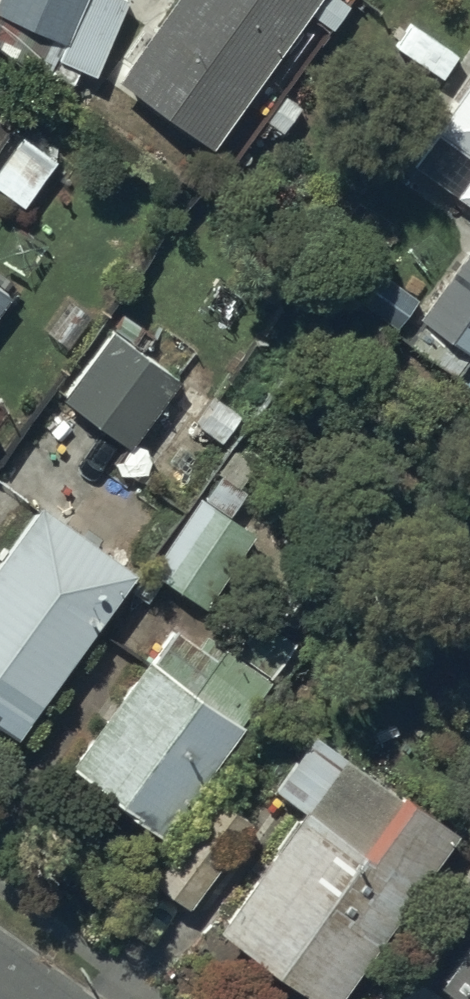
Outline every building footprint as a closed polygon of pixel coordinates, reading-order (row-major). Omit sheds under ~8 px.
[(58,47),(52,59),(92,79),(129,3),(122,0),(0,0),(0,19),(58,47)] [(114,83),(210,154),(309,22),(328,36),(347,10),(334,0),(173,0),(114,83)] [(431,136),(469,164),(469,82),(431,136)] [(22,210),(54,165),(22,142),(0,172),(0,194),(22,210)] [(452,199),(469,213),(469,174),(452,199)] [(417,322),(469,363),(469,258),(466,255),(417,322)] [(107,335),(58,400),(127,453),(176,387),(107,335)] [(200,499),(147,573),(202,613),(295,484),(240,444),(215,477),(220,480),(204,502),(200,499)] [(0,561),(0,738),(11,746),(133,579),(100,555),(108,545),(89,532),(83,540),(39,508),(0,561)] [(148,657),(68,769),(164,845),(277,688),(208,639),(199,652),(175,635),(155,662),(148,657)] [(212,933),(303,998),(339,998),(455,840),(317,739),(276,796),(299,813),(212,933)] [(437,985),(455,998),(469,998),(469,940),(437,985)]
